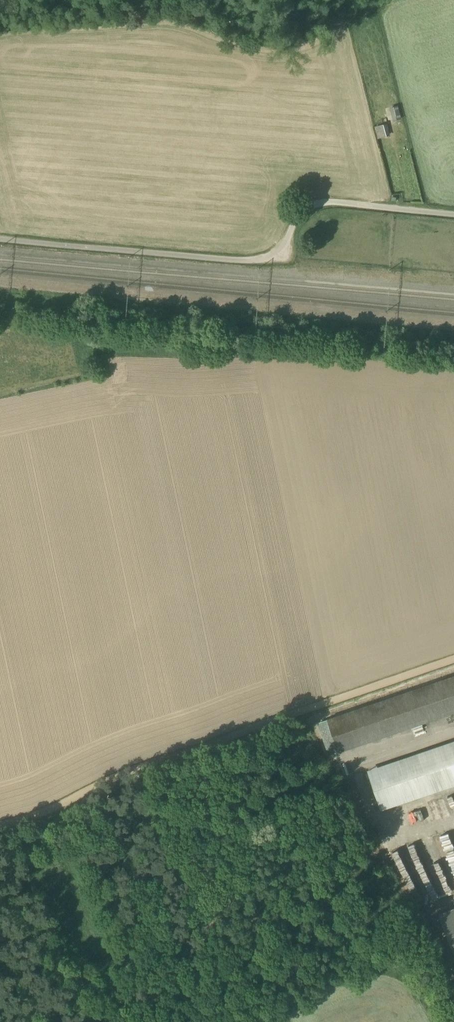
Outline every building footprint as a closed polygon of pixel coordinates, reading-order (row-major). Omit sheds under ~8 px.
[(395,120),(401,119),(398,106),(392,107),(395,120)] [(379,137),(389,134),(387,124),(376,127),(379,137)]
